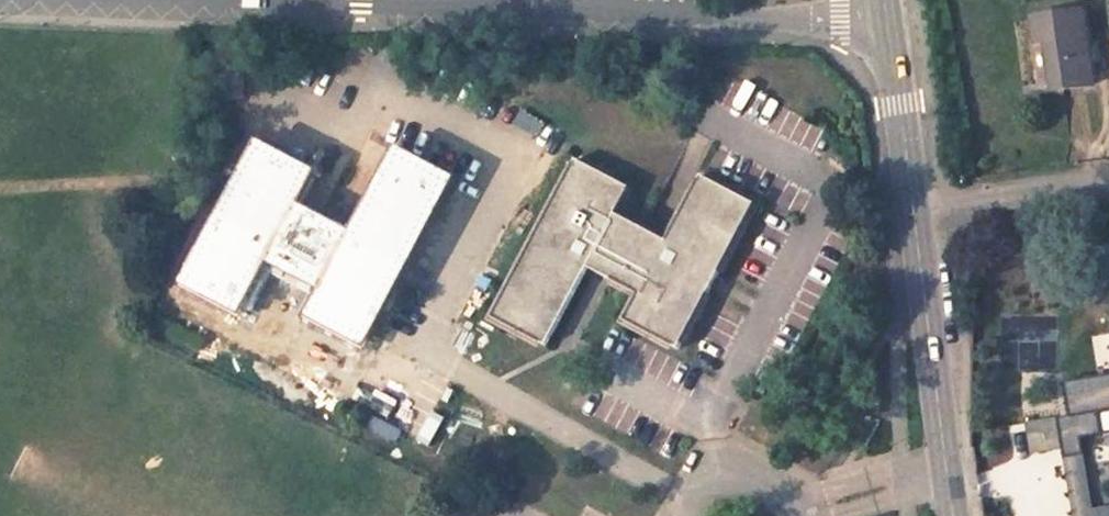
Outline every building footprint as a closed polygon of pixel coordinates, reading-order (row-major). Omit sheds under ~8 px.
[(1082,14),(1034,20),(1038,45),(1049,43),(1055,91),(1092,87),(1082,14)] [(317,184),(264,156),(197,286),(251,314),(277,264),(328,291),(314,318),(367,345),(448,186),(395,157),(355,237),(305,210),(317,184)] [(631,190),(579,162),(496,319),(550,349),(590,272),(640,299),(627,324),(679,353),(754,209),(703,183),(669,245),(617,217),(631,190)] [(1056,417),(1063,458),(1084,454),(1081,438),(1102,434),(1098,411),(1108,410),(1108,374),(1063,381),(1069,414),(1056,417)]
